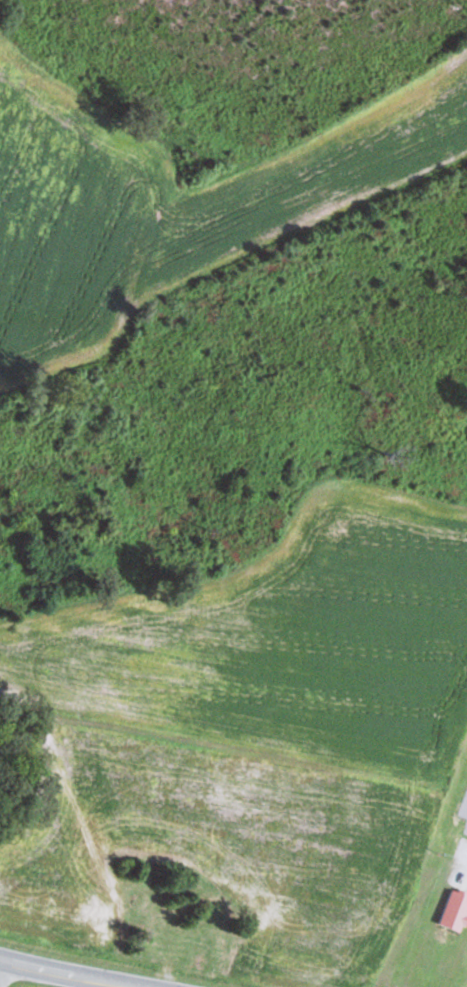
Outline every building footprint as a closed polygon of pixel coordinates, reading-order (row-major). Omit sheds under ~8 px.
[(440,924),(460,931),(466,912),(466,894),(453,888),(440,924)] [(464,914),(437,906),(430,931),(456,939),(464,914)]
